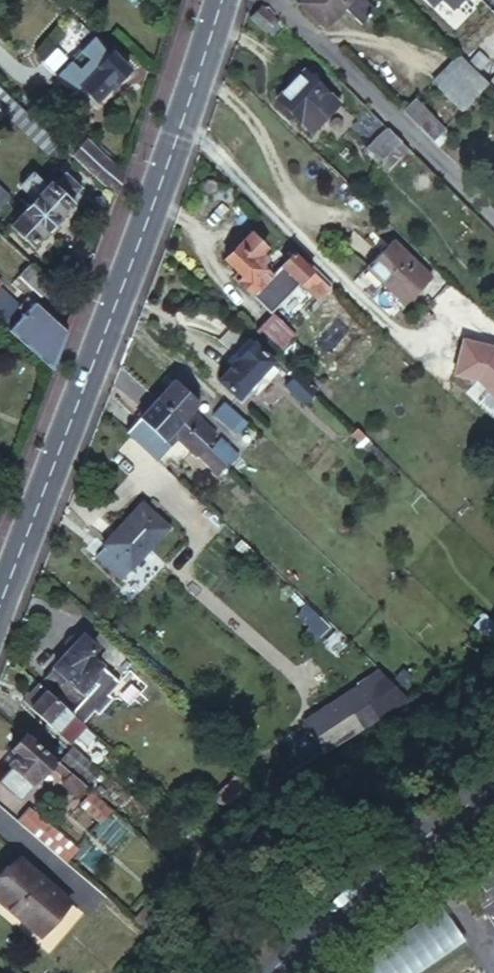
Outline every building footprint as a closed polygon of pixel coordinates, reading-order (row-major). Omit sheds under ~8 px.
[(366,0),(299,0),(297,2),(322,26),(341,7),(360,24),(375,9),(366,0)] [(269,34),(280,23),(262,6),(252,17),(269,34)] [(76,19),(39,57),(53,71),(70,88),(76,81),(92,97),(110,79),(112,80),(126,67),(90,33),(76,19)] [(487,35),(466,57),(482,72),(493,60),(493,42),(487,35)] [(473,98),(487,84),(473,70),(458,56),(432,83),(460,111),(473,98)] [(327,94),(303,70),(275,97),(300,122),(312,110),(327,94)] [(57,139),(39,123),(0,86),(0,113),(4,109),(47,149),(57,139)] [(349,92),(340,102),(363,124),(372,114),(349,92)] [(432,140),(443,128),(415,100),(404,112),(405,114),(432,140)] [(322,119),(312,110),(300,122),(310,132),(322,119)] [(376,164),(399,141),(391,133),(386,128),(364,152),(376,164)] [(86,141),(74,152),(94,174),(108,185),(114,190),(117,183),(121,171),(117,168),(113,166),(109,163),(104,158),(86,141)] [(382,171),(405,148),(399,141),(376,164),(382,171)] [(42,187),(31,199),(7,224),(30,245),(67,204),(64,201),(78,185),(63,170),(48,185),(45,184),(42,187)] [(16,185),(31,199),(42,187),(28,173),(16,185)] [(251,231),(226,257),(238,268),(235,273),(247,284),(251,279),(256,283),(269,269),(261,260),(266,253),(259,247),(264,242),(251,231)] [(311,261),(293,243),(281,257),(299,274),(302,272),(311,261)] [(430,279),(392,243),(367,269),(405,305),(430,279)] [(42,292),(53,280),(45,274),(29,259),(18,270),(42,292)] [(311,261),(302,272),(319,289),(329,278),(311,261)] [(2,322),(19,303),(0,286),(0,320),(2,322)] [(24,342),(52,368),(54,363),(57,357),(63,338),(66,330),(27,295),(19,303),(2,322),(24,342)] [(257,332),(279,353),(294,338),(272,317),(257,332)] [(240,362),(219,384),(236,398),(272,360),(249,340),(234,356),(240,362)] [(316,389),(298,372),(284,387),(301,404),(316,389)] [(183,427),(193,417),(200,409),(179,388),(162,407),(183,427)] [(247,422),(224,400),(213,412),(235,434),(247,422)] [(168,444),(176,435),(183,427),(162,407),(146,422),(168,444)] [(217,441),(193,417),(183,427),(191,434),(208,450),(217,441)] [(352,436),(358,430),(350,423),(345,429),(352,436)] [(191,434),(183,427),(176,435),(201,458),(208,450),(191,434)] [(368,441),(358,430),(352,436),(348,440),(359,450),(368,441)] [(226,448),(216,458),(229,470),(233,474),(242,464),(226,448)] [(216,458),(209,466),(221,478),(229,470),(216,458)] [(143,504),(108,542),(135,566),(171,529),(143,504)] [(74,659),(60,673),(91,701),(98,695),(109,706),(122,692),(91,663),(98,655),(89,647),(87,649),(83,646),(79,645),(75,648),(72,651),(72,656),(74,659)] [(73,728),(81,720),(46,687),(30,705),(65,737),(73,728)] [(319,741),(328,755),(394,713),(385,701),(319,741)] [(81,720),(73,728),(86,740),(93,731),(81,720)] [(19,726),(5,741),(10,747),(5,752),(9,758),(0,767),(0,776),(15,790),(42,761),(49,753),(19,726)] [(49,753),(42,761),(57,775),(64,767),(49,753)] [(64,767),(57,775),(52,781),(63,791),(75,777),(64,767)] [(27,808),(16,820),(53,852),(64,841),(27,808)] [(72,898),(16,852),(0,871),(0,906),(40,938),(72,898)] [(53,924),(64,934),(83,912),(72,903),(53,924)] [(355,965),(361,972),(415,972),(461,941),(437,908),(355,965)]
